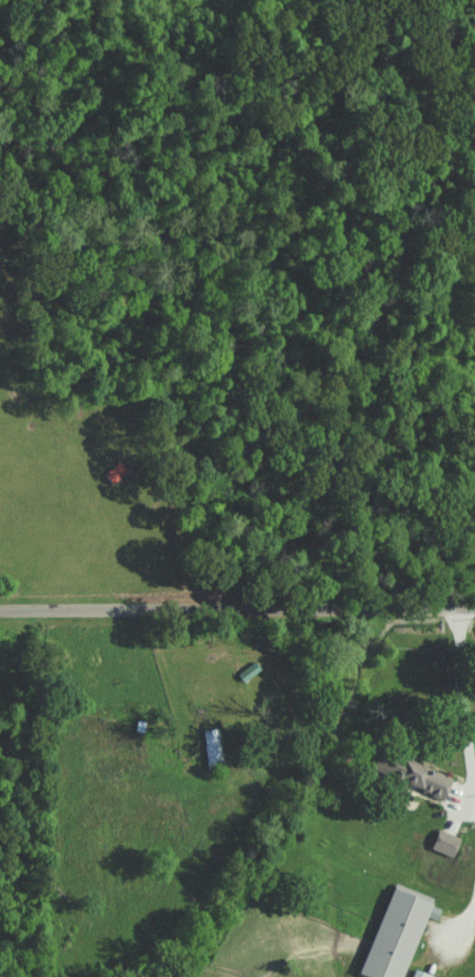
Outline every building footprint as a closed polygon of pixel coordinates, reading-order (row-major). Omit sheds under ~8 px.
[(207,768),(221,767),(220,728),(206,728),(207,768)] [(455,777),(396,753),(393,762),(384,759),(380,769),(447,796),(455,777)] [(456,855),(462,835),(440,828),(434,848),(456,855)] [(429,915),(439,919),(444,905),(395,887),(362,973),(373,976),(406,976),(429,915)] [(439,976),(418,968),(414,976),(438,976),(439,976)]
